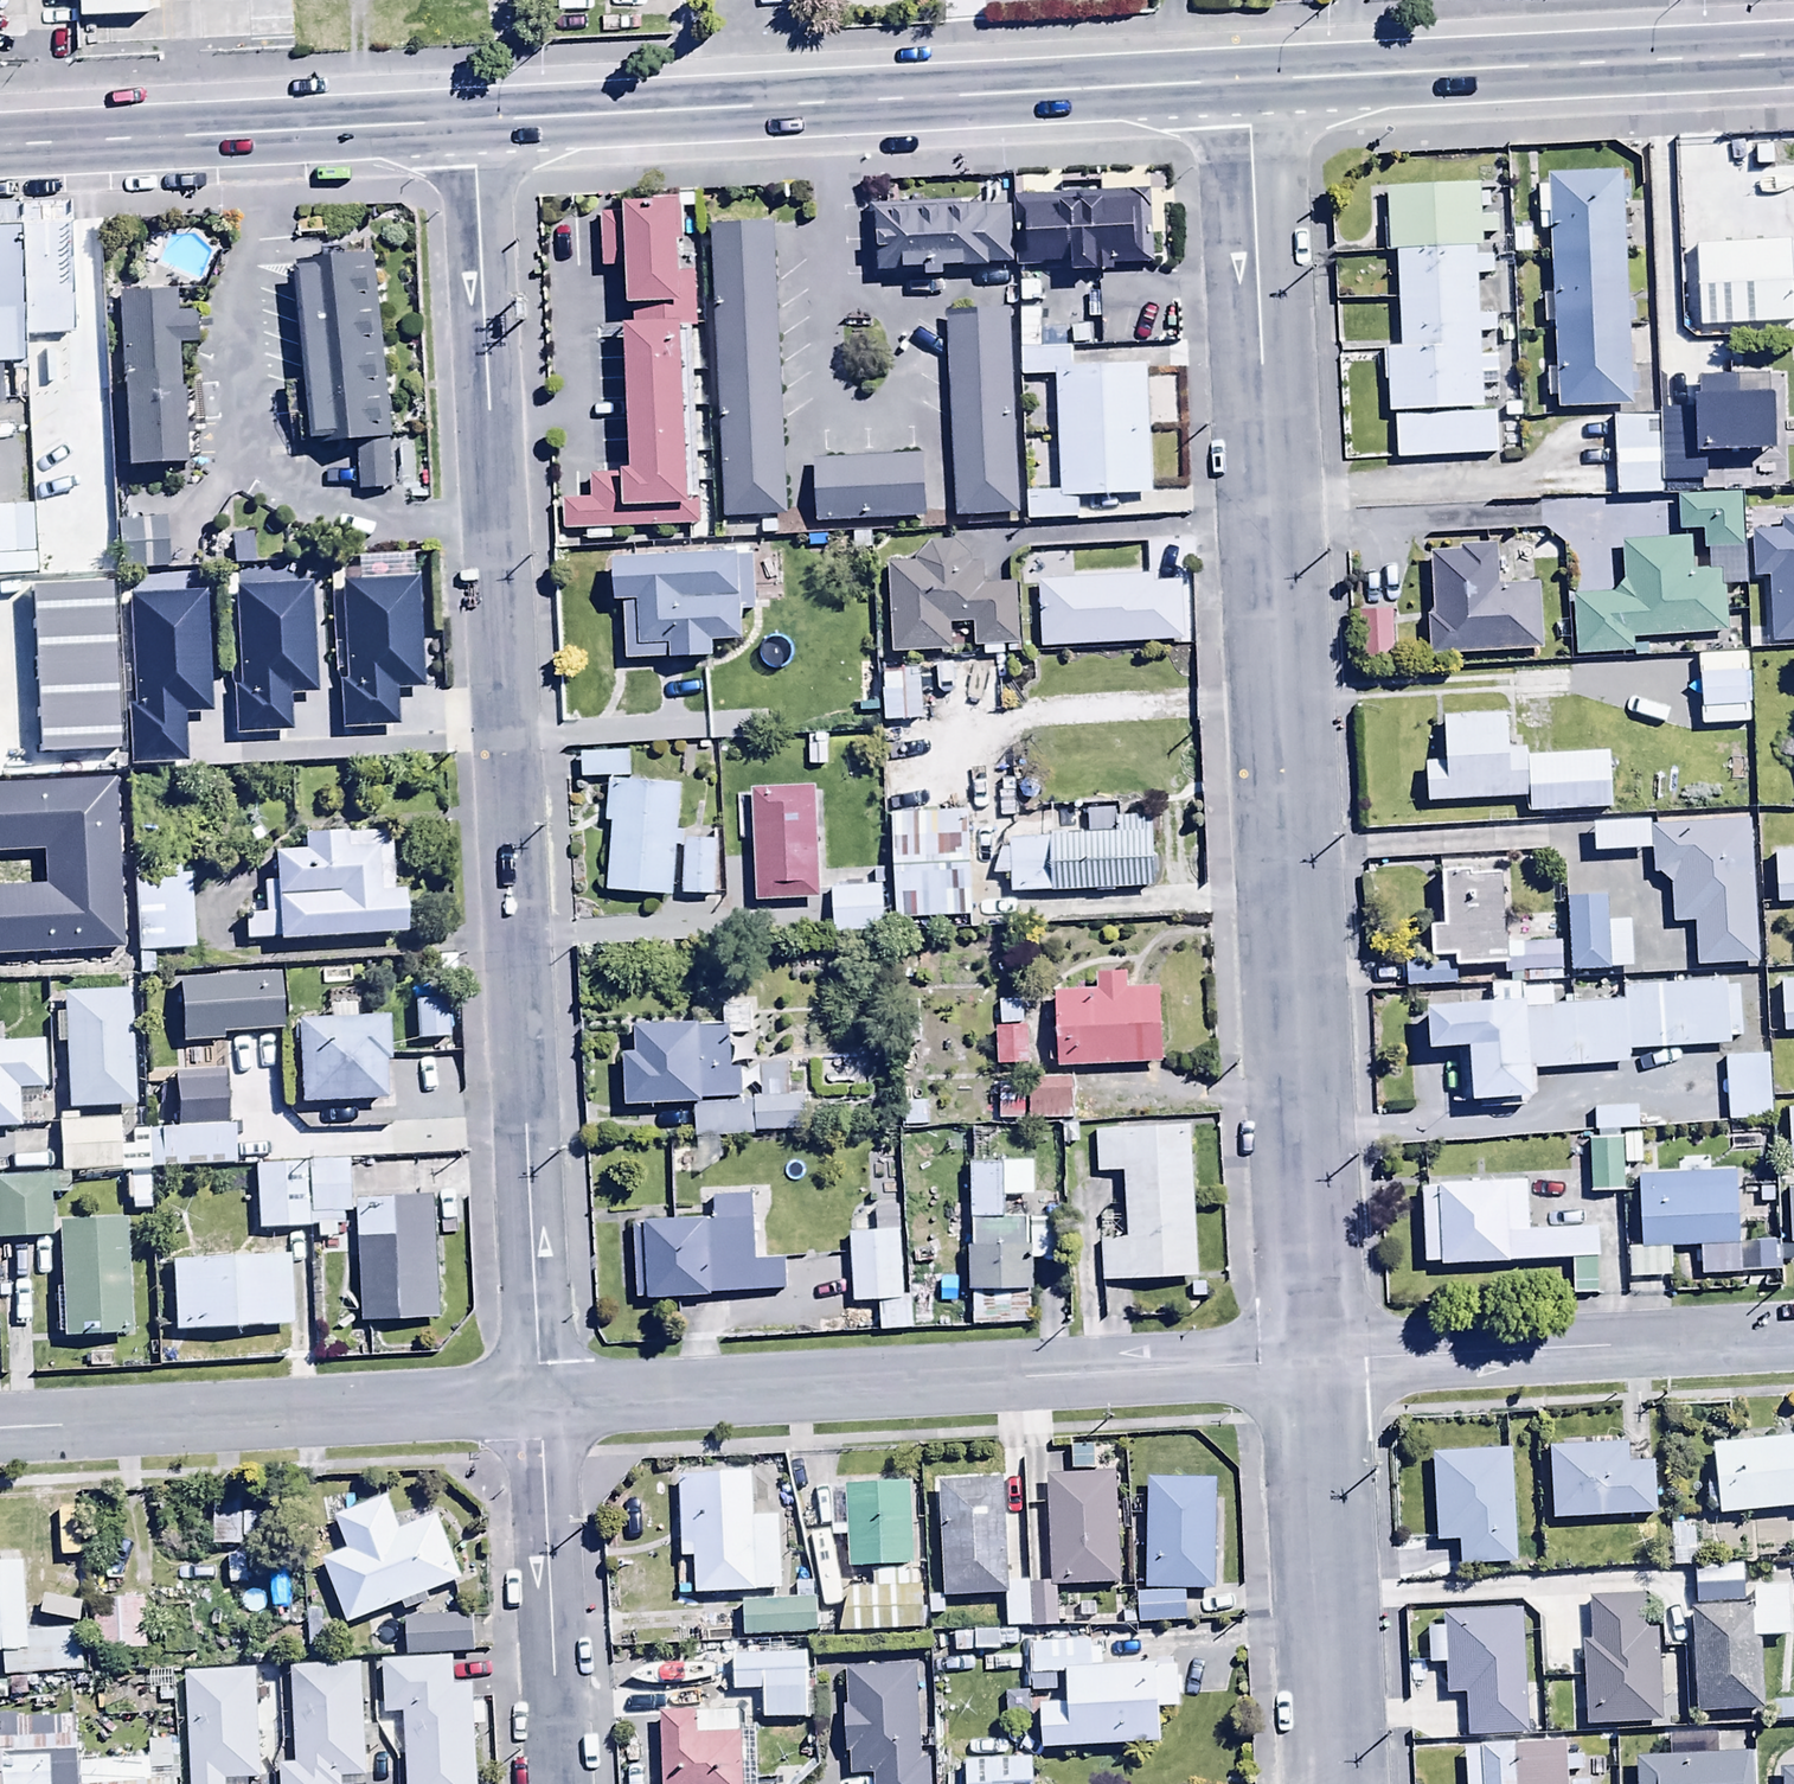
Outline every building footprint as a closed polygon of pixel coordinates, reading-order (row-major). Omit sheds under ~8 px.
[(1620,169),(1544,171),(1545,183),(1536,184),(1538,233),(1547,233),(1549,293),(1538,293),(1539,324),(1549,323),(1550,367),(1542,368),(1543,398),(1554,398),(1555,407),(1627,404),(1627,393),(1635,392),(1634,372),(1627,372),(1625,322),(1632,322),(1631,303),(1625,303),(1620,169)] [(1478,184),(1382,187),(1383,249),(1393,249),(1396,351),(1384,351),(1385,412),(1497,409),(1494,314),(1476,314),(1474,277),(1489,276),(1488,257),(1482,257),(1482,238),(1494,238),(1493,216),(1479,216),(1478,184)] [(1163,206),(891,214),(893,282),(1165,274),(1163,206)] [(683,214),(623,215),(631,481),(578,483),(579,537),(693,534),(683,214)] [(0,225),(0,367),(87,365),(83,222),(0,225)] [(786,226),(717,228),(725,521),(795,519),(786,226)] [(374,247),(297,256),(320,449),(397,440),(374,247)] [(185,296),(118,298),(123,472),(190,470),(185,296)] [(1019,319),(961,321),(967,532),(1025,531),(1019,319)] [(1161,374),(1065,377),(1069,514),(1165,511),(1161,374)] [(1770,376),(1696,375),(1696,408),(1664,408),(1663,481),(1705,481),(1705,451),(1768,452),(1770,376)] [(1496,413),(1392,417),(1394,462),(1498,458),(1496,413)] [(1657,415),(1613,415),(1613,493),(1657,493),(1657,415)] [(1786,468),(1746,467),(1746,488),(1786,489),(1786,468)] [(927,471),(825,473),(826,529),(929,526),(927,471)] [(1632,651),(1631,637),(1728,633),(1726,584),(1746,583),(1744,543),(1741,543),(1739,494),(1675,497),(1676,529),(1699,528),(1700,549),(1707,548),(1708,570),(1689,571),(1687,537),(1619,540),(1621,582),(1617,592),(1573,594),(1576,653),(1632,651)] [(162,518),(116,521),(119,571),(165,568),(162,518)] [(1458,552),(1428,554),(1431,612),(1423,613),(1425,657),(1539,653),(1537,587),(1498,589),(1497,546),(1458,547),(1458,552)] [(770,672),(763,550),(607,558),(614,680),(770,672)] [(1034,570),(894,577),(898,658),(1038,651),(1034,570)] [(1207,579),(1042,586),(1046,667),(1211,659),(1207,579)] [(1395,611),(1358,611),(1358,659),(1395,659),(1395,611)] [(409,714),(406,628),(335,630),(337,716),(409,714)] [(121,663),(74,663),(75,761),(122,760),(121,663)] [(922,663),(884,665),(887,723),(925,720),(922,663)] [(1504,713),(1443,713),(1443,761),(1423,761),(1423,801),(1525,801),(1525,809),(1609,809),(1609,755),(1525,755),(1525,747),(1504,747),(1504,713)] [(826,734),(805,735),(808,765),(829,763),(826,734)] [(632,751),(581,751),(581,774),(632,774),(632,751)] [(699,909),(705,792),(634,789),(628,905),(699,909)] [(71,792),(40,793),(42,836),(72,834),(71,792)] [(833,795),(767,798),(770,902),(836,900),(833,795)] [(966,807),(888,812),(894,921),(973,917),(966,807)] [(1757,959),(1747,817),(1651,820),(1651,875),(1658,874),(1669,882),(1672,926),(1690,925),(1692,963),(1757,959)] [(1649,820),(1591,821),(1592,852),(1650,851),(1649,820)] [(1026,906),(1177,899),(1173,823),(1023,830),(1026,906)] [(281,957),(412,943),(401,836),(270,849),(281,957)] [(1772,850),(1774,902),(1793,901),(1793,849),(1772,850)] [(176,856),(134,857),(136,953),(187,952),(186,876),(177,876),(176,856)] [(1500,862),(1439,863),(1443,922),(1428,923),(1430,953),(1453,952),(1454,965),(1497,962),(1499,979),(1522,977),(1522,982),(1560,980),(1558,941),(1505,942),(1500,862)] [(11,963),(2,867),(0,867),(0,964),(11,963)] [(1603,894),(1566,895),(1569,972),(1631,970),(1630,918),(1604,919),(1603,894)] [(129,926),(56,928),(57,974),(130,972),(129,926)] [(1451,959),(1406,960),(1406,985),(1451,984),(1451,959)] [(184,990),(193,1062),(293,1050),(284,978),(184,990)] [(1780,979),(1781,1031),(1793,1030),(1793,979),(1780,979)] [(1490,999),(1425,1002),(1427,1046),(1457,1044),(1460,1100),(1483,1099),(1484,1111),(1530,1109),(1528,1070),(1631,1065),(1631,1051),(1729,1046),(1728,1038),(1740,1037),(1738,985),(1724,986),(1723,981),(1619,986),(1619,1000),(1549,1003),(1549,985),(1489,985),(1490,999)] [(0,1050),(0,1150),(81,1146),(85,1183),(162,1176),(145,990),(68,997),(72,1046),(0,1050)] [(1061,997),(1064,1079),(1180,1075),(1177,993),(1061,997)] [(443,998),(410,999),(412,1036),(445,1035),(443,998)] [(999,1026),(995,1026),(996,1065),(1031,1064),(1030,1023),(1024,1023),(1023,999),(999,1000),(999,1026)] [(395,1020),(304,1025),(309,1119),(400,1114),(395,1020)] [(625,1029),(632,1124),(751,1115),(744,1021),(625,1029)] [(1767,1056),(1723,1057),(1724,1122),(1769,1121),(1767,1056)] [(930,1101),(903,1101),(904,1127),(930,1127),(930,1101)] [(1636,1106),(1592,1107),(1592,1129),(1637,1128),(1636,1106)] [(1217,1285),(1203,1129),(1106,1137),(1120,1293),(1217,1285)] [(1618,1137),(1587,1138),(1589,1192),(1620,1191),(1618,1137)] [(367,1235),(372,1338),(456,1333),(449,1198),(373,1202),(371,1165),(261,1172),(265,1241),(367,1235)] [(1046,1167),(975,1167),(974,1256),(1045,1256),(1046,1167)] [(1735,1171),(1636,1174),(1640,1246),(1629,1246),(1630,1275),(1669,1274),(1669,1249),(1698,1248),(1699,1272),(1773,1270),(1773,1243),(1737,1244),(1735,1171)] [(1526,1180),(1420,1184),(1423,1263),(1570,1258),(1571,1295),(1600,1294),(1598,1224),(1527,1226),(1526,1180)] [(641,1228),(643,1309),(805,1305),(803,1265),(774,1266),(773,1224),(762,1224),(762,1197),(717,1199),(717,1226),(641,1228)] [(871,1226),(850,1227),(856,1329),(913,1326),(911,1296),(901,1296),(896,1205),(870,1206),(871,1226)] [(68,1229),(78,1361),(145,1356),(135,1223),(68,1229)] [(188,1351),(305,1344),(300,1257),(183,1264),(188,1351)] [(1709,1444),(1717,1514),(1793,1507),(1793,1436),(1709,1444)] [(1622,1439),(1547,1444),(1552,1520),(1655,1513),(1652,1465),(1624,1466),(1622,1439)] [(1072,1474),(1046,1475),(1049,1581),(1033,1581),(1034,1625),(1059,1625),(1058,1588),(1119,1587),(1116,1471),(1093,1472),(1093,1442),(1071,1443),(1072,1474)] [(1508,1452),(1432,1454),(1435,1542),(1457,1541),(1457,1566),(1511,1564),(1508,1452)] [(777,1519),(751,1519),(751,1473),(677,1474),(676,1524),(677,1558),(692,1558),(693,1592),(778,1591),(777,1519)] [(1214,1480),(1150,1477),(1144,1595),(1138,1595),(1136,1624),(1182,1626),(1183,1592),(1210,1593),(1214,1480)] [(1003,1479),(939,1482),(943,1596),(1001,1593),(1003,1629),(1031,1628),(1029,1579),(1007,1580),(1003,1479)] [(916,1480),(843,1484),(849,1568),(870,1567),(871,1587),(893,1585),(892,1565),(920,1564),(916,1480)] [(256,1542),(256,1492),(211,1492),(211,1542),(256,1542)] [(320,1559),(347,1623),(397,1602),(401,1611),(429,1599),(426,1592),(463,1576),(437,1514),(403,1528),(388,1494),(332,1518),(345,1549),(320,1559)] [(0,1560),(0,1655),(2,1655),(3,1678),(81,1677),(81,1630),(24,1630),(22,1560),(0,1560)] [(794,1598),(742,1599),(743,1637),(816,1636),(815,1597),(811,1597),(811,1583),(793,1583),(794,1598)] [(921,1586),(847,1588),(839,1631),(921,1630),(921,1586)] [(1749,1607),(1690,1610),(1693,1712),(1760,1711),(1759,1640),(1788,1639),(1787,1587),(1748,1588),(1749,1607)] [(143,1595),(92,1598),(95,1653),(146,1650),(143,1595)] [(406,1658),(452,1656),(489,1655),(488,1633),(472,1634),(471,1614),(404,1617),(406,1658)] [(1016,1632),(954,1632),(954,1652),(1001,1652),(1001,1646),(1016,1646),(1016,1632)] [(1039,1703),(1041,1748),(1161,1745),(1160,1710),(1176,1710),(1175,1662),(1107,1664),(1107,1647),(1088,1648),(1088,1641),(1030,1643),(1031,1693),(1057,1692),(1057,1675),(1065,1675),(1065,1702),(1039,1703)] [(733,1655),(733,1691),(806,1690),(806,1654),(733,1655)] [(406,1658),(381,1659),(383,1713),(402,1712),(405,1783),(477,1783),(473,1684),(453,1685),(452,1656),(406,1658)] [(361,1672),(361,1664),(292,1665),(294,1764),(281,1764),(281,1783),(363,1783),(363,1777),(379,1776),(379,1732),(369,1732),(367,1672),(361,1672)] [(845,1668),(846,1705),(842,1705),(844,1754),(849,1754),(850,1776),(872,1775),(873,1783),(931,1783),(931,1758),(918,1759),(915,1666),(845,1668)] [(184,1670),(189,1783),(225,1783),(225,1779),(259,1777),(254,1667),(184,1670)] [(1029,1692),(1004,1692),(1004,1719),(1029,1719),(1029,1692)] [(757,1712),(660,1712),(660,1783),(742,1783),(742,1765),(757,1765),(757,1712)] [(4,1783),(76,1783),(76,1760),(74,1719),(0,1722),(0,1740),(3,1740),(4,1783)] [(175,1740),(149,1741),(150,1758),(76,1760),(76,1783),(176,1783),(175,1740)] [(1463,1783),(1566,1783),(1565,1774),(1581,1774),(1581,1757),(1566,1757),(1566,1743),(1475,1745),(1476,1750),(1462,1750),(1463,1783)] [(1755,1753),(1635,1756),(1635,1783),(1755,1783),(1755,1753)] [(963,1760),(964,1783),(1032,1783),(1031,1758),(963,1760)] [(1777,1768),(1777,1783),(1793,1783),(1793,1767),(1777,1768)]
